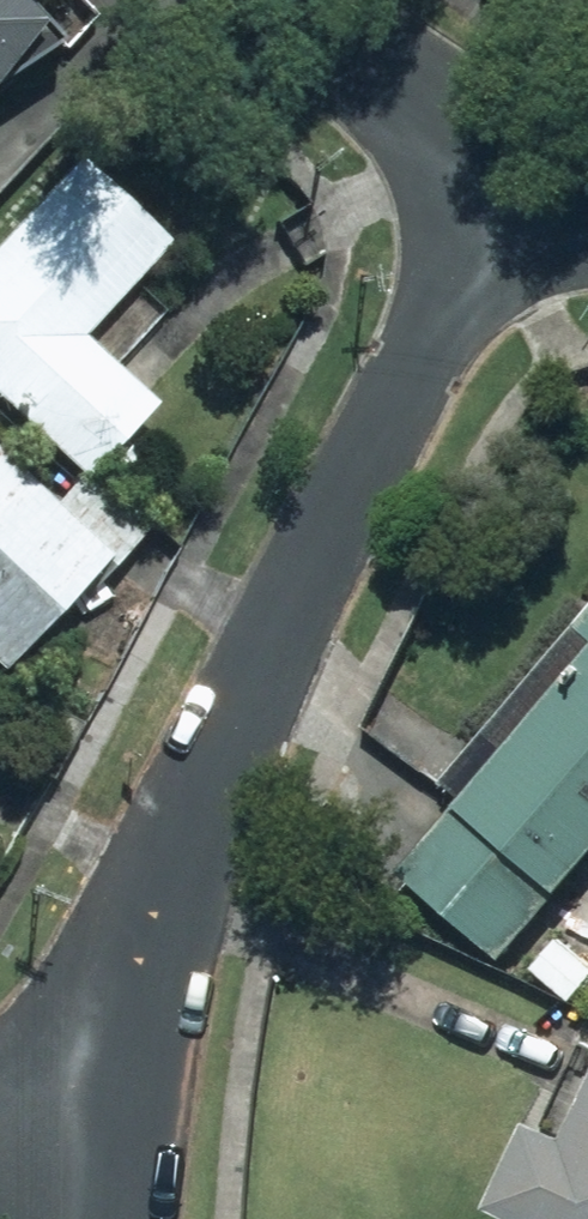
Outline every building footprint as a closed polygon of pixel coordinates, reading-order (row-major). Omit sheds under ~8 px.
[(59,43),(20,0),(0,0),(0,98),(59,43)] [(86,156),(0,247),(0,401),(80,476),(155,395),(90,334),(177,241),(86,156)] [(156,533),(99,473),(61,509),(0,446),(0,683),(156,533)] [(405,867),(514,962),(587,877),(587,656),(405,867)] [(494,1218),(587,1218),(587,1123),(575,1152),(531,1133),(494,1218)]
